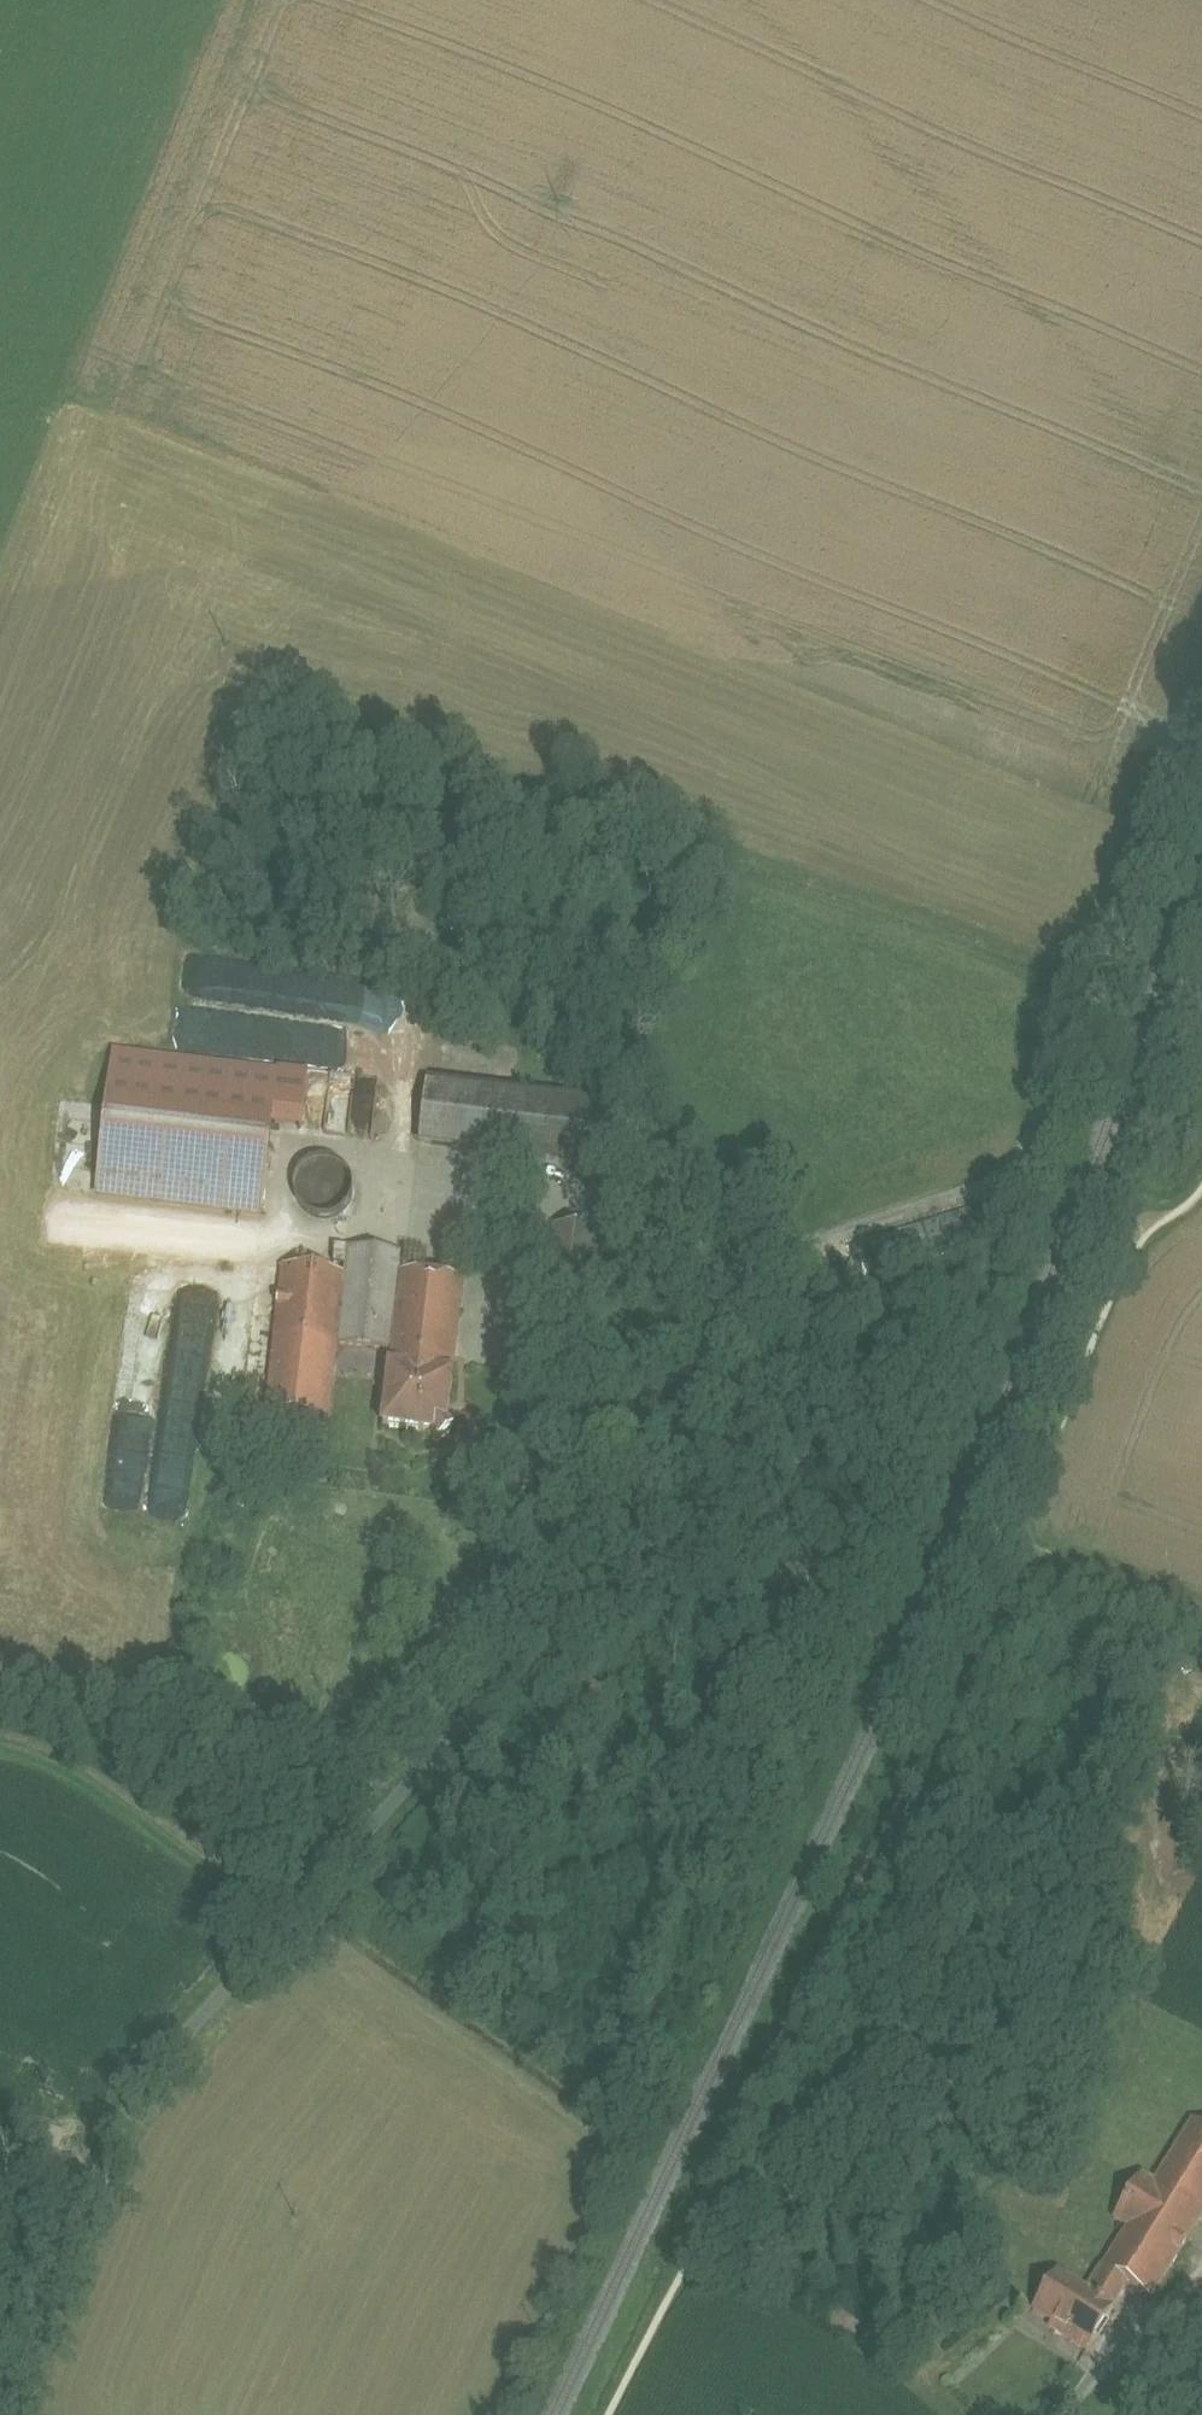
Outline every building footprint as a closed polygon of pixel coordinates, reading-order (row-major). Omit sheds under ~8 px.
[(360,813),(356,858),(442,867),(447,822),(360,813)] [(185,1061),(113,1054),(108,1107),(99,1201),(262,1217),(271,1128),(328,1134),(334,1075),(185,1061)] [(378,1079),(334,1075),(328,1134),(373,1138),(378,1079)] [(568,1098),(428,1085),(422,1152),(592,1167),(598,1100),(568,1098)] [(350,1176),(342,1166),(330,1160),(320,1159),(308,1163),(299,1170),(293,1181),(292,1192),(295,1204),(303,1213),(312,1218),(325,1220),(338,1216),(346,1209),(352,1198),(353,1187),(350,1176)] [(347,1279),(339,1349),(392,1355),(401,1274),(403,1255),(350,1249),(347,1279)] [(339,1349),(347,1279),(284,1272),(268,1411),(301,1415),(331,1419),(339,1349)] [(465,1281),(401,1274),(392,1355),(391,1366),(455,1373),(465,1281)] [(457,1433),(452,1427),(458,1374),(455,1373),(391,1366),(385,1366),(378,1431),(433,1437),(441,1446),(457,1433)] [(1201,2226),(1201,2125),(1195,2121),(1188,2132),(1129,2095),(1096,2149),(1144,2178),(1117,2222),(1128,2229),(1091,2290),(1076,2281),(1060,2271),(1031,2318),(1089,2354),(1130,2287),(1155,2302),(1201,2226)]
